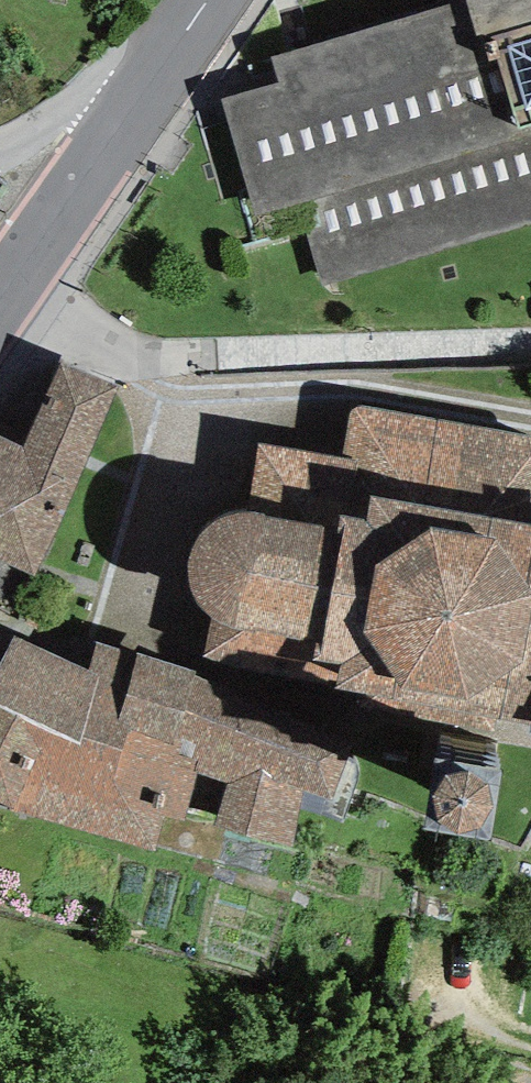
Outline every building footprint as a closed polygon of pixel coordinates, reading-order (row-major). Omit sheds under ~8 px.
[(451,4),(263,60),(272,88),(216,105),(262,257),(305,245),(322,301),(530,239),(530,0),(449,0),(451,4)] [(116,388),(59,363),(23,445),(0,435),(0,559),(34,574),(116,388)] [(348,423),(344,459),(261,443),(247,511),(228,513),(213,523),(202,532),(192,547),(189,563),(192,581),(200,602),(210,614),(204,657),(336,682),(334,688),(367,692),(366,700),(413,710),(410,726),(496,745),(502,721),(530,730),(530,439),(530,438),(360,407),(353,411),(348,423)] [(195,675),(197,670),(137,651),(136,657),(96,642),(89,668),(13,634),(2,659),(0,658),(0,804),(17,812),(155,851),(163,815),(185,821),(195,770),(200,756),(174,747),(195,675)] [(360,723),(195,675),(174,747),(200,756),(195,770),(227,779),(213,827),(289,850),(305,786),(331,796),(360,723)] [(503,770),(436,759),(424,831),(491,842),(503,770)]
